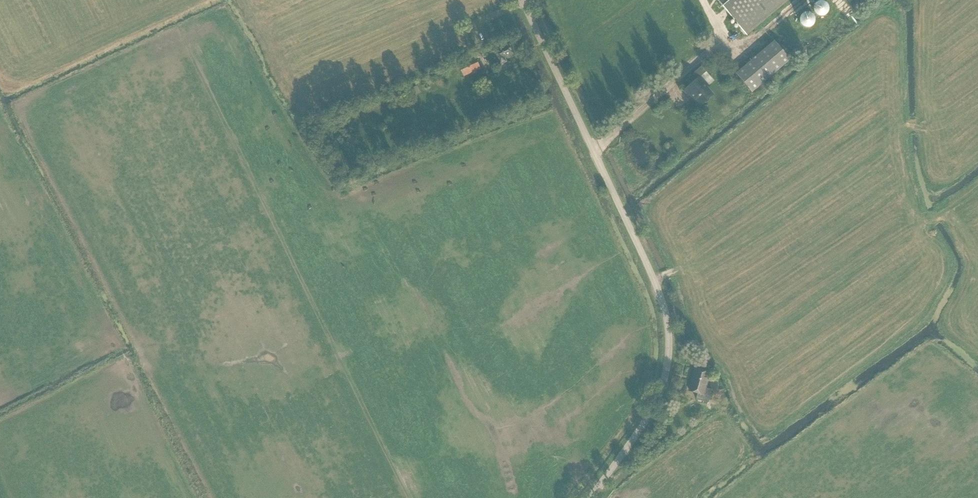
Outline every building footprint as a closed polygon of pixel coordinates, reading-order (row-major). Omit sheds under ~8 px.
[(785,0),(716,0),(745,34),(785,0)] [(811,16),(820,24),(827,17),(818,9),(811,16)] [(751,92),(790,60),(774,41),(735,74),(751,92)] [(463,76),(480,69),(475,58),(458,65),(463,76)] [(712,95),(703,84),(705,83),(700,77),(684,90),(689,96),(690,95),(700,106),(712,95)] [(678,107),(685,105),(684,101),(688,100),(686,93),(675,96),(678,107)] [(708,403),(712,390),(706,388),(710,373),(695,369),(689,390),(698,393),(696,399),(708,403)]
